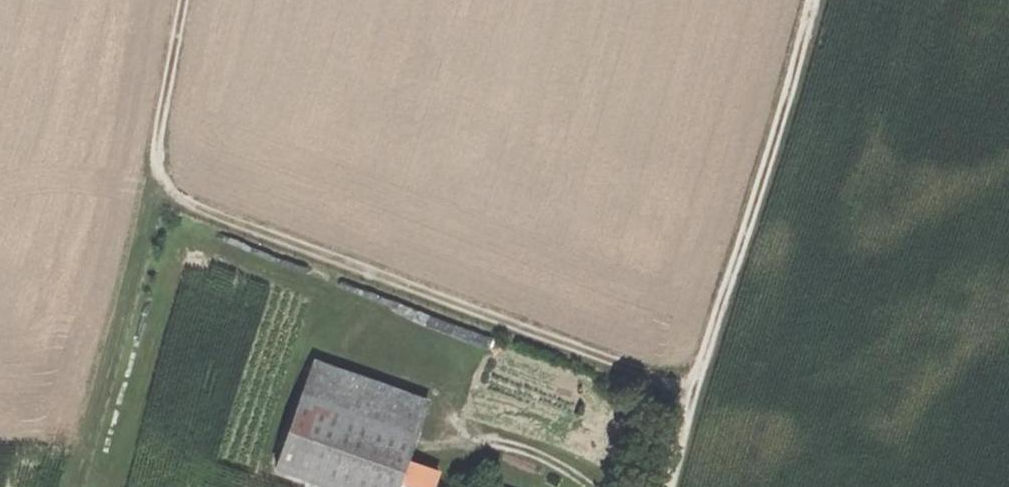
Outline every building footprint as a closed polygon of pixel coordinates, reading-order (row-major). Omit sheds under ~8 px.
[(267,464),(330,486),(388,486),(408,431),(294,390),(267,464)]
